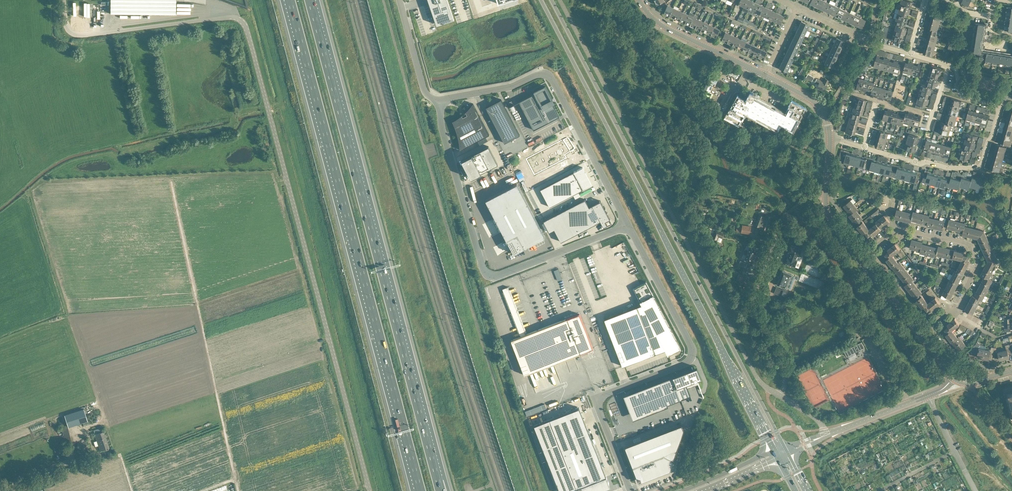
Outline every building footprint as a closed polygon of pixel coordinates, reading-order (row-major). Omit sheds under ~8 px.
[(110,13),(176,14),(176,0),(110,0),(110,13)] [(437,25),(454,19),(448,0),(428,0),(437,25)] [(750,0),(747,0),(743,7),(749,9),(752,1),(750,0)] [(824,0),(823,0),(818,0),(815,6),(820,9),(824,0)] [(825,11),(829,3),(824,0),(820,9),(825,11)] [(749,9),(747,12),(753,15),(758,4),(752,1),(749,9)] [(830,13),(834,5),(829,3),(825,11),(830,13)] [(758,4),(753,15),(758,17),(763,6),(758,4)] [(669,16),(673,7),(667,5),(664,13),(669,16)] [(835,16),(839,8),(834,5),(830,13),(835,16)] [(768,8),(763,6),(758,17),(763,20),(764,17),(768,8)] [(674,18),(678,10),(673,7),(669,16),(674,18)] [(773,11),(768,8),(764,17),(769,19),(773,11)] [(841,18),(845,10),(839,8),(835,16),(841,18)] [(910,12),(899,9),(896,8),(894,13),(897,14),(907,16),(907,14),(909,15),(910,12)] [(679,20),(683,12),(678,10),(674,18),(679,20)] [(846,21),(850,12),(845,10),(841,18),(846,21)] [(778,13),(773,11),(769,19),(775,21),(778,13)] [(684,23),(688,15),(683,12),(679,20),(684,23)] [(690,25),(695,14),(690,12),(688,15),(684,23),(690,25)] [(851,23),(855,15),(850,12),(846,21),(851,23)] [(784,16),(778,13),(775,21),(780,24),(784,16)] [(695,28),(699,20),(696,18),(697,16),(695,15),(695,14),(690,25),(695,28)] [(906,18),(907,16),(897,14),(896,19),(907,22),(908,19),(906,18)] [(856,25),(860,17),(855,15),(851,23),(856,25)] [(862,28),(865,20),(860,17),(856,25),(862,28)] [(700,30),(704,22),(699,20),(695,28),(700,30)] [(807,30),(809,25),(801,21),(799,26),(807,30)] [(705,33),(709,24),(704,22),(700,30),(705,33)] [(942,27),(939,26),(930,23),(928,28),(930,29),(938,31),(941,32),(942,27)] [(983,58),(985,46),(984,45),(984,41),(986,42),(986,39),(985,39),(985,35),(987,35),(987,32),(986,32),(986,28),(988,28),(988,25),(976,23),(973,44),(971,44),(970,51),(971,51),(977,52),(977,55),(980,55),(979,58),(983,58)] [(710,35),(714,27),(709,24),(705,33),(710,35)] [(904,26),(896,24),(895,29),(906,32),(907,30),(905,29),(906,27),(904,26)] [(804,35),(807,30),(799,26),(796,31),(804,35)] [(719,29),(714,27),(710,35),(716,38),(719,29)] [(927,30),(926,33),(929,34),(938,36),(941,37),(943,32),(941,32),(938,31),(930,29),(930,31),(927,30)] [(802,40),(804,35),(796,31),(794,37),(802,40)] [(727,43),(731,34),(725,32),(721,40),(727,43)] [(926,33),(926,36),(927,36),(928,36),(927,39),(937,41),(940,42),(941,37),(938,36),(929,34),(926,33)] [(732,45),(736,37),(731,34),(727,43),(732,45)] [(902,39),(903,37),(893,34),(892,39),(903,42),(904,39),(902,39)] [(737,47),(741,39),(736,37),(732,45),(737,47)] [(799,46),(802,40),(794,37),(791,42),(799,46)] [(844,41),(837,38),(834,43),(842,47),(844,41)] [(742,50),(746,42),(741,39),(737,47),(742,50)] [(747,52),(751,44),(746,42),(742,50),(747,52)] [(799,46),(791,42),(789,47),(797,51),(799,46)] [(842,47),(834,43),(832,48),(840,52),(842,47)] [(752,55),(756,47),(751,44),(747,52),(752,55)] [(758,57),(762,49),(756,47),(752,55),(758,57)] [(795,56),(797,51),(789,47),(786,52),(795,56)] [(840,52),(832,48),(829,53),(837,57),(840,52)] [(763,60),(767,51),(762,49),(758,57),(763,60)] [(994,52),(990,52),(990,50),(987,50),(985,62),(993,63),(994,52)] [(1001,53),(997,53),(997,51),(994,51),(994,52),(993,63),(999,64),(1001,53)] [(792,61),(795,56),(786,52),(784,57),(792,61)] [(1008,55),(1008,54),(1004,54),(1004,52),(1001,52),(1001,53),(999,64),(1006,65),(1008,55)] [(835,62),(837,57),(829,53),(827,59),(835,62)] [(790,66),(792,61),(784,57),(782,62),(790,66)] [(832,68),(835,62),(827,59),(824,64),(832,68)] [(893,72),(897,61),(894,61),(893,62),(891,62),(888,71),(893,72)] [(787,72),(790,66),(782,62),(779,68),(787,72)] [(908,73),(911,63),(908,62),(908,63),(905,63),(903,72),(908,73)] [(917,66),(916,66),(913,75),(918,76),(921,65),(918,64),(917,66)] [(940,70),(941,68),(931,65),(930,70),(941,73),(942,71),(940,70)] [(938,78),(928,75),(927,80),(938,83),(939,80),(937,80),(938,78)] [(816,79),(815,82),(818,83),(816,87),(824,91),(827,85),(829,80),(825,78),(823,82),(816,79)] [(862,89),(864,80),(859,78),(859,80),(857,80),(852,88),(856,89),(859,90),(860,89),(862,89)] [(874,83),(869,81),(866,92),(869,93),(869,91),(871,92),(873,86),(874,86),(874,83)] [(930,89),(931,87),(925,85),(922,84),(920,89),(931,92),(932,90),(930,89)] [(534,93),(519,102),(534,130),(559,116),(553,104),(554,103),(552,99),(552,98),(545,86),(534,92),(534,93)] [(876,96),(878,87),(874,86),(873,86),(871,92),(870,97),(873,97),(874,96),(876,96)] [(885,99),(888,90),(883,88),(880,99),(883,100),(883,99),(885,99)] [(786,112),(760,98),(750,92),(745,100),(738,96),(727,118),(738,124),(744,115),(745,113),(776,130),(780,123),(792,130),(803,108),(791,102),(786,112)] [(865,105),(867,100),(855,97),(854,102),(856,102),(865,105)] [(960,106),(962,101),(951,98),(950,101),(952,101),(951,104),(960,106)] [(520,135),(501,99),(486,107),(504,143),(520,135)] [(454,120),(452,121),(454,126),(456,130),(458,135),(459,140),(459,145),(460,150),(489,135),(473,103),(471,105),(470,107),(469,109),(467,110),(466,112),(467,115),(463,117),(462,115),(460,116),(458,118),(456,119),(454,120)] [(887,121),(890,110),(888,109),(887,111),(885,110),(882,119),(887,121)] [(970,123),(974,111),(969,110),(965,122),(970,123)] [(976,122),(979,113),(974,111),(970,123),(975,125),(976,122)] [(897,124),(900,113),(897,112),(897,114),(895,113),(892,122),(897,124)] [(908,124),(911,113),(908,112),(908,114),(906,113),(905,116),(903,122),(908,124)] [(985,128),(989,116),(984,114),(981,123),(980,126),(985,128)] [(918,126),(921,116),(918,115),(918,116),(916,116),(913,125),(918,126)] [(861,120),(859,120),(847,117),(847,116),(845,121),(848,122),(857,125),(858,122),(861,123),(861,120)] [(954,126),(956,121),(945,118),(944,121),(946,121),(945,123),(952,125),(954,126)] [(953,131),(954,126),(952,125),(945,123),(941,122),(940,125),(941,125),(941,127),(950,130),(953,131)] [(917,139),(918,137),(909,134),(907,139),(918,142),(919,139),(917,139)] [(561,140),(526,158),(534,175),(567,158),(565,155),(574,149),(574,148),(574,147),(569,138),(568,137),(567,137),(566,137),(561,140)] [(934,152),(937,143),(937,141),(932,139),(932,142),(929,151),(934,152)] [(888,144),(885,143),(876,141),(875,146),(887,149),(888,144)] [(915,147),(906,144),(904,149),(915,152),(916,149),(915,149),(915,147)] [(489,146),(462,160),(471,178),(498,164),(489,146)] [(969,153),(970,151),(970,150),(963,148),(961,148),(959,153),(970,156),(971,153),(969,153)] [(854,165),(857,155),(854,154),(856,149),(853,149),(852,153),(852,154),(849,164),(849,165),(850,165),(850,164),(854,165)] [(849,164),(852,154),(852,153),(849,153),(850,151),(844,150),(843,154),(840,153),(840,155),(842,156),(841,159),(845,160),(844,162),(849,164)] [(859,167),(862,156),(862,157),(863,152),(861,151),(859,156),(857,155),(854,165),(858,166),(857,167),(859,167)] [(969,159),(970,156),(959,153),(958,158),(963,160),(962,163),(966,163),(968,158),(969,159)] [(867,169),(870,157),(865,156),(864,157),(862,157),(862,156),(859,167),(864,168),(867,169)] [(880,172),(883,162),(880,162),(881,157),(879,156),(877,161),(878,161),(874,172),(876,172),(876,171),(880,172)] [(874,172),(878,161),(877,161),(875,160),(875,159),(870,157),(867,169),(870,170),(875,171),(874,172)] [(884,175),(884,174),(887,164),(889,159),(886,158),(885,163),(883,162),(880,172),(883,173),(883,174),(884,175)] [(1005,163),(1002,162),(993,159),(992,164),(1004,168),(1005,163)] [(892,176),(896,165),(890,163),(890,164),(887,164),(884,174),(892,176)] [(1002,173),(1004,168),(992,164),(990,169),(1002,173)] [(900,178),(903,168),(900,167),(901,166),(896,165),(892,176),(900,178)] [(910,181),(913,171),(914,166),(912,166),(910,170),(908,170),(905,180),(909,181),(908,182),(910,182),(910,181)] [(583,167),(540,189),(549,207),(591,185),(585,174),(586,173),(586,172),(585,173),(582,168),(583,168),(583,167)] [(918,183),(919,178),(921,172),(916,170),(915,172),(913,171),(910,181),(918,183)] [(930,184),(933,174),(930,173),(931,172),(925,170),(922,182),(930,184)] [(940,187),(943,177),(944,172),(942,171),(941,176),(938,175),(935,185),(939,186),(939,187),(940,188),(940,187)] [(953,188),(956,178),(954,177),(955,172),(953,172),(951,178),(949,186),(948,186),(948,187),(949,188),(949,187),(953,188)] [(964,188),(967,178),(964,177),(966,172),(963,172),(963,174),(963,175),(959,187),(960,188),(960,187),(964,188)] [(959,187),(963,175),(963,174),(960,174),(959,179),(956,178),(953,188),(957,189),(957,190),(958,190),(959,187)] [(970,186),(974,175),(973,175),(973,174),(971,174),(970,179),(967,178),(964,188),(968,189),(968,190),(969,190),(970,187),(971,188),(971,187),(970,186)] [(978,178),(975,188),(979,189),(978,190),(980,190),(980,189),(983,190),(987,177),(984,176),(984,174),(982,174),(980,178),(978,178)] [(949,186),(951,178),(946,176),(945,177),(943,177),(940,187),(945,188),(946,186),(948,186),(949,186)] [(517,183),(486,200),(507,240),(511,249),(514,253),(545,237),(517,183)] [(612,222),(607,212),(605,213),(604,209),(605,209),(600,201),(592,205),(589,207),(585,199),(543,221),(549,232),(554,229),(561,242),(600,221),(603,227),(612,222)] [(851,200),(843,206),(847,210),(854,205),(851,200)] [(858,209),(854,205),(847,210),(850,214),(856,210),(858,209)] [(765,217),(759,215),(757,220),(769,225),(772,217),(770,216),(772,212),(762,208),(760,211),(763,212),(766,214),(765,217)] [(859,214),(856,210),(850,214),(849,215),(852,220),(859,214)] [(863,219),(859,214),(852,220),(856,224),(863,219)] [(890,222),(884,215),(880,218),(886,225),(890,222)] [(886,225),(880,218),(875,222),(876,223),(881,229),(886,225)] [(766,231),(769,225),(757,220),(755,225),(759,227),(761,227),(761,228),(766,231)] [(876,223),(869,229),(863,221),(857,226),(863,234),(865,232),(868,236),(872,233),(874,235),(881,229),(876,223)] [(736,224),(734,235),(750,237),(751,227),(736,224)] [(984,231),(975,229),(973,238),(977,239),(986,235),(984,231)] [(988,240),(986,235),(977,239),(978,239),(980,244),(988,240)] [(991,245),(988,240),(980,244),(982,249),(991,245)] [(893,255),(900,249),(895,243),(888,249),(889,251),(885,254),(888,258),(886,259),(892,267),(898,262),(893,255)] [(788,257),(785,263),(794,267),(797,260),(796,260),(798,256),(799,256),(801,249),(791,245),(791,246),(790,247),(789,248),(789,249),(788,250),(789,251),(788,252),(790,253),(788,257)] [(740,261),(739,264),(746,267),(747,263),(748,260),(753,262),(758,249),(750,246),(748,250),(745,249),(743,253),(746,255),(745,259),(744,262),(740,261)] [(994,252),(991,247),(983,251),(986,256),(994,252)] [(964,252),(955,250),(953,257),(962,260),(958,268),(964,272),(969,263),(967,262),(969,258),(968,256),(964,255),(964,252)] [(996,257),(994,252),(986,256),(988,261),(996,257)] [(998,261),(996,257),(988,261),(986,265),(994,269),(998,261)] [(896,271),(903,266),(899,261),(898,262),(892,267),(896,271)] [(991,274),(994,269),(986,265),(983,270),(991,274)] [(906,270),(903,266),(896,271),(899,276),(906,270)] [(782,270),(777,284),(786,288),(787,287),(790,289),(795,276),(792,275),(792,274),(782,270)] [(910,274),(906,270),(899,276),(903,280),(910,274)] [(955,270),(953,275),(961,279),(963,274),(955,270)] [(989,279),(991,274),(983,270),(981,275),(984,277),(989,279)] [(820,280),(826,282),(829,274),(823,272),(820,280)] [(961,279),(953,275),(950,273),(947,278),(950,279),(950,280),(958,284),(961,279)] [(913,279),(910,274),(903,280),(906,284),(912,280),(913,279)] [(992,280),(989,279),(984,277),(982,281),(990,286),(992,280)] [(908,290),(915,284),(912,280),(906,284),(904,285),(908,290)] [(958,284),(950,280),(947,285),(955,289),(958,284)] [(987,291),(990,286),(982,281),(979,286),(987,291)] [(640,305),(604,319),(622,366),(665,350),(668,355),(681,348),(660,307),(646,282),(633,288),(640,305)] [(911,294),(918,288),(915,284),(908,290),(911,294)] [(947,285),(945,289),(953,294),(955,289),(947,285)] [(987,291),(979,286),(977,291),(985,295),(987,291)] [(593,348),(579,314),(526,334),(508,287),(502,289),(521,336),(511,340),(524,375),(593,348)] [(922,293),(918,288),(911,294),(915,298),(922,293)] [(953,294),(945,289),(942,288),(940,293),(942,294),(950,299),(953,294)] [(782,289),(780,296),(785,298),(788,291),(782,289)] [(982,301),(985,295),(977,291),(974,296),(980,299),(980,300),(982,301)] [(932,309),(940,303),(935,297),(928,303),(922,295),(916,300),(922,308),(924,306),(927,310),(931,307),(932,309)] [(978,304),(980,300),(980,299),(974,296),(972,295),(970,300),(978,304)] [(975,309),(978,304),(970,300),(967,305),(975,309)] [(973,314),(975,309),(967,305),(964,310),(973,314)] [(1007,318),(1008,323),(1011,323),(1011,318),(1010,318),(1010,315),(1004,315),(1004,318),(1007,318)] [(958,337),(952,330),(960,324),(955,318),(947,324),(949,326),(945,329),(947,333),(946,334),(952,342),(958,337)] [(955,346),(962,340),(959,336),(958,337),(952,342),(955,346)] [(966,345),(962,340),(955,346),(959,350),(966,345)] [(864,347),(861,342),(844,351),(847,356),(864,347)] [(983,358),(985,349),(979,348),(976,344),(971,348),(976,354),(977,354),(977,357),(983,358)] [(998,352),(1000,360),(1009,357),(1009,356),(1011,355),(1009,344),(1005,345),(1007,350),(998,352)] [(992,359),(995,347),(992,347),(991,349),(990,350),(985,349),(983,358),(989,360),(989,357),(992,358),(992,359)] [(692,369),(629,393),(637,416),(639,415),(656,408),(657,410),(668,406),(667,404),(690,395),(687,388),(698,384),(698,383),(697,380),(701,378),(697,367),(693,369),(692,369)] [(534,425),(560,490),(597,490),(607,487),(606,484),(609,483),(597,454),(579,407),(534,425)] [(84,409),(65,415),(68,427),(88,421),(84,409)] [(682,424),(625,446),(636,477),(639,482),(651,477),(657,475),(670,470),(684,430),(682,424)] [(104,431),(95,434),(100,450),(107,448),(108,448),(109,447),(104,431)] [(87,441),(77,444),(78,449),(89,446),(87,441)] [(23,483),(25,490),(44,485),(42,478),(23,483)]
